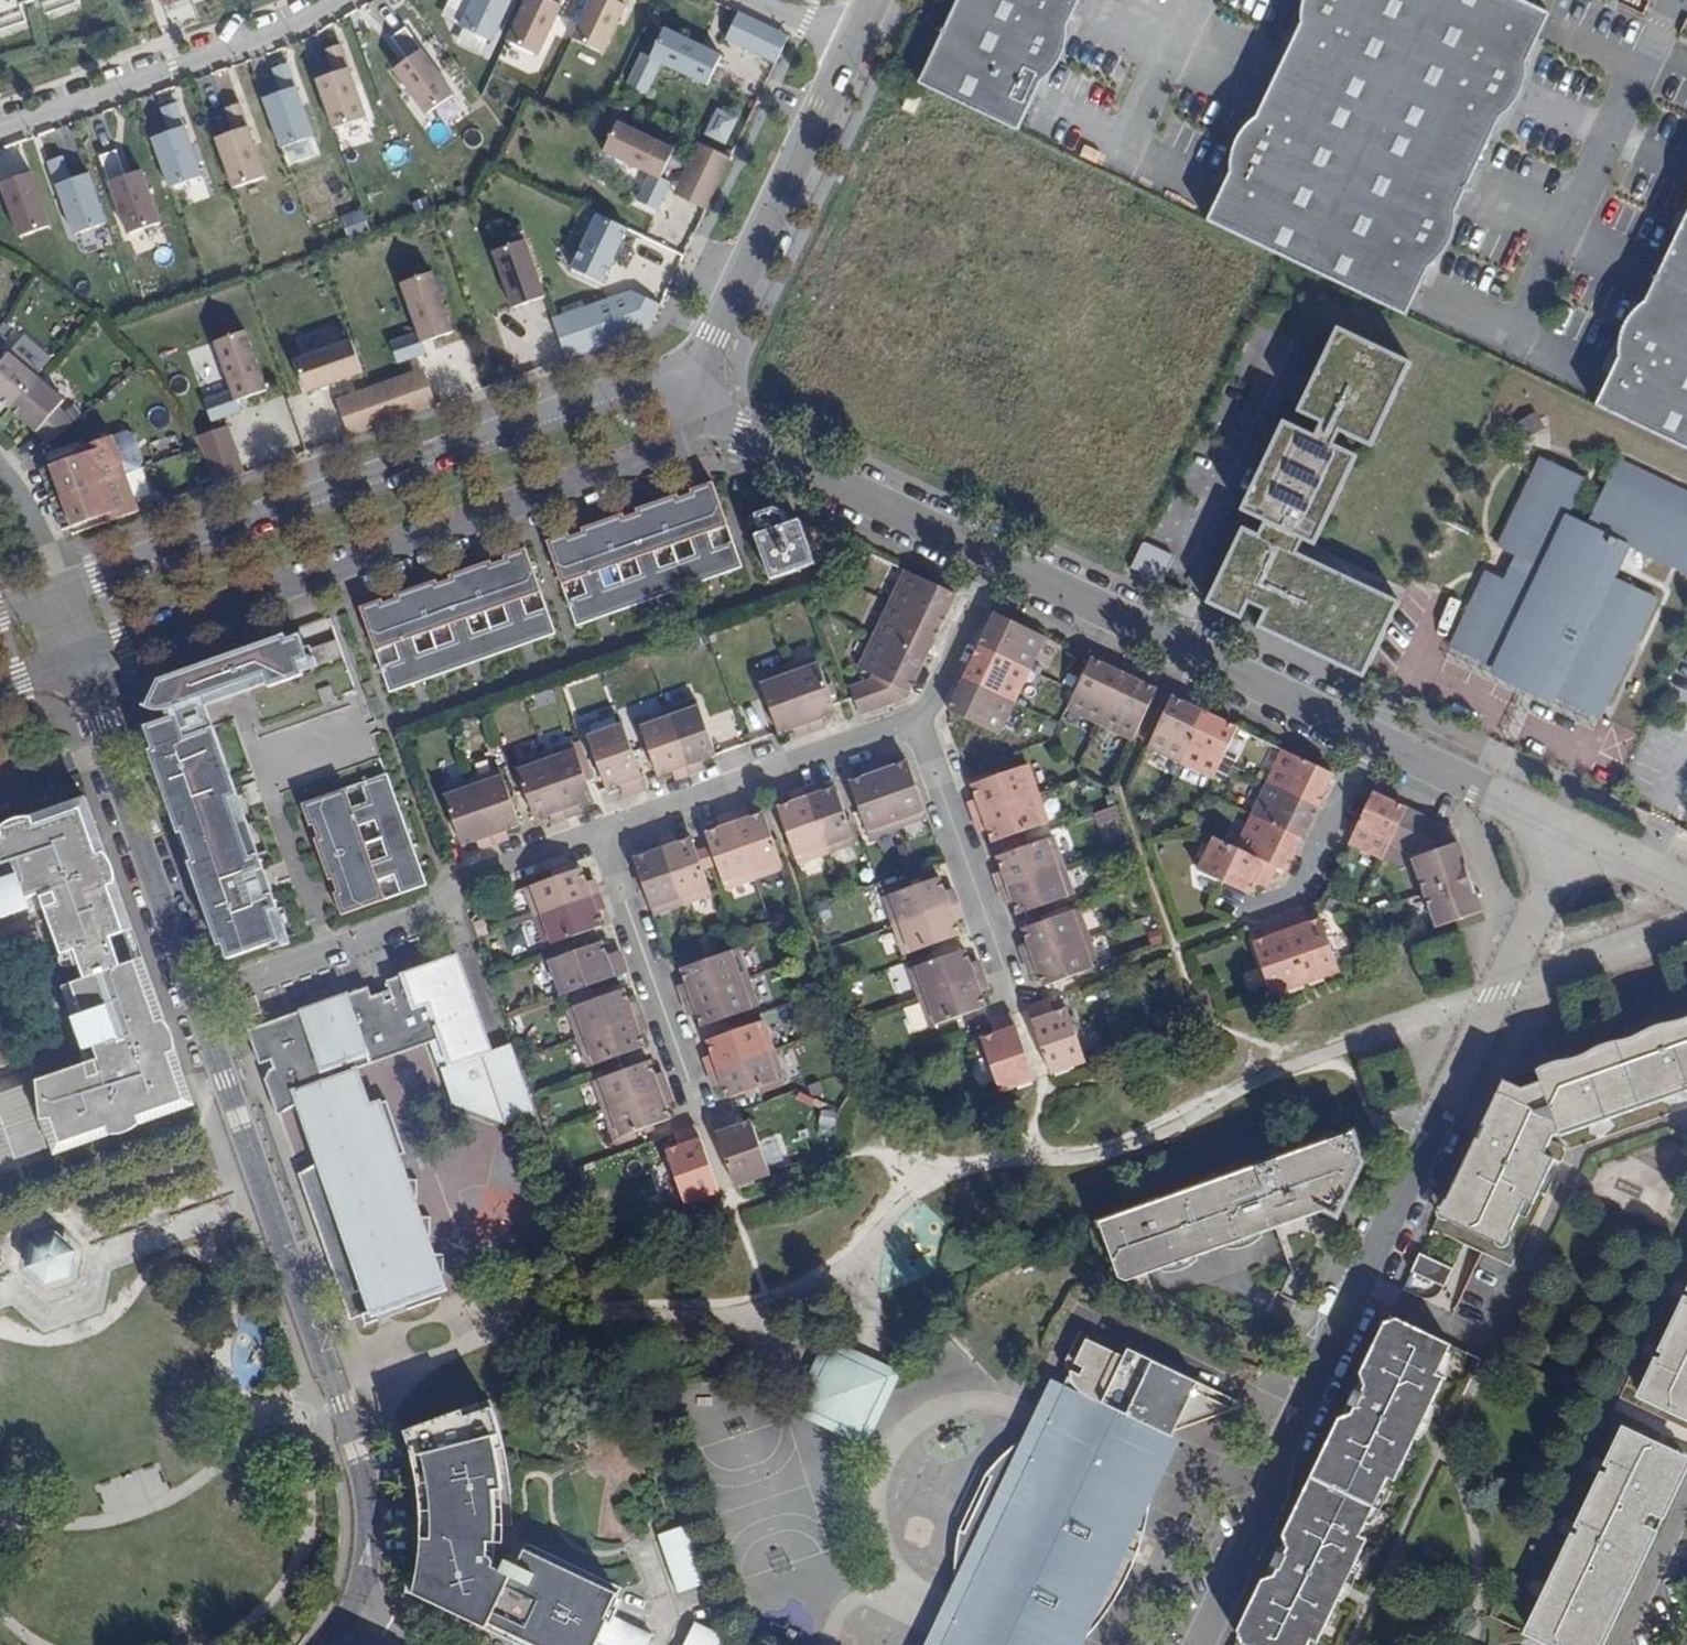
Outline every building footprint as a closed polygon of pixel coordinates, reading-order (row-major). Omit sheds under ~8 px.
[(16,16),(19,24),(27,22),(21,6),(37,0),(0,0),(0,21),(16,16)] [(47,14),(55,12),(52,3),(60,0),(42,0),(47,14)] [(80,0),(60,0),(52,3),(55,12),(80,2),(80,0)] [(460,27),(492,41),(511,0),(473,0),(460,27)] [(507,41),(538,56),(565,0),(527,0),(507,41)] [(573,38),(604,53),(630,0),(591,0),(573,38)] [(916,83),(1016,131),(1042,75),(1035,71),(1054,31),(1061,34),(1077,0),(953,0),(916,83)] [(1205,220),(1403,315),(1547,13),(1520,0),(1309,0),(1205,220)] [(793,39),(743,14),(730,41),(780,65),(793,39)] [(0,21),(0,31),(19,24),(16,16),(0,21)] [(404,28),(390,38),(406,60),(392,70),(426,115),(454,94),(404,28)] [(722,56),(664,28),(651,57),(642,53),(627,84),(647,94),(661,63),(708,85),(722,56)] [(1035,71),(1042,75),(1061,34),(1054,31),(1035,71)] [(326,50),(329,59),(344,54),(341,44),(326,50)] [(334,73),(316,80),(334,129),(367,118),(344,54),(329,59),(334,73)] [(273,69),(276,78),(291,72),(288,63),(273,69)] [(281,92),(263,98),(281,148),(314,136),(291,72),(276,78),(281,92)] [(922,94),(911,89),(902,108),(913,113),(922,94)] [(161,108),(164,117),(179,112),(176,103),(161,108)] [(225,109),(228,118),(243,112),(240,103),(225,109)] [(714,109),(707,136),(729,142),(737,115),(714,109)] [(169,132),(151,138),(169,188),(202,176),(179,112),(164,117),(169,132)] [(233,132),(215,138),(233,188),(266,176),(243,112),(228,118),(233,132)] [(608,154),(655,177),(642,204),(662,213),(676,185),(666,180),(679,152),(622,125),(608,154)] [(735,160),(703,145),(679,196),(711,211),(735,160)] [(116,151),(100,157),(128,235),(160,223),(141,170),(125,176),(116,151)] [(47,162),(50,170),(65,165),(62,156),(47,162)] [(106,223),(88,173),(70,179),(65,165),(50,170),(73,234),(106,223)] [(0,183),(0,186),(18,237),(49,226),(31,172),(0,183)] [(1686,449),(1686,209),(1643,302),(1639,310),(1646,313),(1626,352),(1620,349),(1617,357),(1594,405),(1686,449)] [(631,230),(599,215),(574,269),(605,285),(631,230)] [(493,251),(513,308),(545,297),(525,240),(493,251)] [(402,283),(418,332),(390,342),(398,363),(427,353),(423,343),(453,333),(433,273),(402,283)] [(630,291),(645,332),(655,328),(666,306),(633,290),(630,291)] [(630,291),(596,303),(611,344),(645,332),(630,291)] [(1620,349),(1626,352),(1646,313),(1639,310),(1643,302),(1636,308),(1628,316),(1623,324),(1619,333),(1615,340),(1615,350),(1617,357),(1620,349)] [(596,303),(552,319),(566,359),(611,344),(596,303)] [(1243,527),(1214,587),(1306,631),(1335,571),(1297,553),(1302,540),(1314,546),(1357,456),(1333,445),(1339,432),(1371,447),(1411,363),(1337,327),(1312,379),(1336,391),(1320,423),(1314,436),(1291,424),(1248,514),(1263,522),(1258,534),(1243,527)] [(246,331),(214,342),(232,391),(204,400),(211,421),(240,411),(237,401),(267,391),(246,331)] [(351,340),(295,360),(306,392),(363,372),(351,340)] [(35,377),(8,355),(2,360),(0,359),(0,402),(8,408),(35,377)] [(422,369),(380,384),(393,421),(435,406),(422,369)] [(35,377),(8,408),(35,431),(45,444),(71,423),(81,415),(73,406),(64,413),(58,405),(63,400),(35,377)] [(1336,391),(1312,379),(1296,412),(1320,423),(1336,391)] [(335,400),(348,437),(393,421),(380,384),(335,400)] [(1518,420),(1523,439),(1545,433),(1540,414),(1518,420)] [(242,475),(224,427),(193,439),(206,468),(212,485),(242,475)] [(50,467),(61,495),(125,473),(124,472),(139,467),(142,461),(133,435),(127,432),(112,437),(111,436),(81,445),(84,455),(74,458),(50,467)] [(84,455),(81,445),(71,448),(74,458),(84,455)] [(1450,647),(1600,718),(1657,598),(1612,576),(1627,545),(1686,573),(1686,491),(1618,459),(1587,524),(1568,515),(1585,478),(1541,457),(1498,547),(1517,556),(1505,580),(1487,571),(1450,647)] [(49,500),(61,495),(50,467),(39,471),(49,500)] [(125,473),(61,495),(71,527),(95,519),(106,515),(108,522),(138,512),(133,495),(148,490),(141,468),(125,473)] [(581,537),(567,542),(564,536),(543,544),(572,627),(737,568),(707,486),(687,493),(688,499),(674,504),(672,498),(632,512),(633,518),(620,523),(617,517),(579,531),(581,537)] [(672,498),(674,504),(688,499),(687,493),(672,498)] [(61,495),(49,500),(60,531),(71,527),(61,495)] [(752,513),(756,524),(771,519),(771,516),(781,513),(768,507),(752,513)] [(617,517),(620,523),(633,518),(632,512),(617,517)] [(95,519),(97,526),(108,522),(106,515),(95,519)] [(794,519),(793,518),(750,533),(766,577),(794,567),(791,559),(807,553),(794,519)] [(564,536),(567,542),(581,537),(579,531),(564,536)] [(1142,542),(1130,567),(1163,583),(1175,558),(1142,542)] [(486,564),(447,578),(449,583),(435,589),(433,582),(394,596),(396,602),(382,607),(380,601),(359,609),(387,692),(550,634),(521,551),(501,559),(503,565),(488,570),(486,564)] [(503,565),(501,559),(486,564),(488,570),(503,565)] [(905,571),(889,604),(939,628),(954,595),(905,571)] [(1363,678),(1400,602),(1335,571),(1306,631),(1214,587),(1206,604),(1363,678)] [(433,582),(435,589),(449,583),(447,578),(433,582)] [(396,602),(394,596),(380,601),(382,607),(396,602)] [(923,660),(939,628),(889,604),(873,637),(923,660)] [(994,614),(978,649),(1026,672),(1042,637),(994,614)] [(158,711),(162,711),(263,676),(266,688),(344,660),(338,642),(306,654),(298,630),(158,680),(145,709),(149,710),(153,710),(158,711)] [(858,669),(875,677),(906,697),(923,660),(873,637),(858,669)] [(978,649),(963,679),(1011,703),(1026,672),(978,649)] [(788,668),(810,732),(825,726),(821,718),(837,713),(817,658),(788,668)] [(1098,726),(1122,675),(1090,660),(1073,694),(1066,711),(1098,726)] [(796,737),(810,732),(788,668),(759,679),(779,733),(792,729),(796,737)] [(1154,690),(1122,675),(1098,726),(1131,742),(1154,690)] [(169,720),(197,710),(204,731),(213,728),(205,707),(266,688),(263,676),(162,711),(169,720)] [(906,697),(875,677),(872,680),(867,682),(870,690),(877,708),(906,697)] [(1011,703),(963,679),(946,717),(996,736),(1011,703)] [(340,681),(327,686),(332,702),(346,697),(340,681)] [(870,690),(867,682),(844,691),(847,700),(870,690)] [(374,700),(369,684),(361,686),(367,702),(374,700)] [(853,717),(877,708),(870,690),(847,700),(853,717)] [(1180,765),(1204,714),(1170,698),(1146,749),(1180,765)] [(666,710),(689,774),(703,769),(700,761),(716,755),(695,700),(666,710)] [(169,720),(141,730),(223,961),(278,941),(268,914),(277,911),(271,895),(243,906),(234,882),(263,871),(257,855),(248,858),(229,802),(237,799),(213,728),(204,731),(197,710),(169,720)] [(674,780),(689,774),(666,710),(638,720),(658,776),(671,771),(674,780)] [(1239,730),(1204,714),(1180,765),(1214,781),(1239,730)] [(1057,724),(1045,719),(1040,732),(1052,737),(1057,724)] [(624,797),(646,790),(623,726),(587,739),(606,790),(613,787),(619,785),(624,797)] [(544,754),(567,818),(581,813),(578,804),(593,799),(573,744),(544,754)] [(1268,785),(1317,809),(1334,775),(1284,752),(1268,785)] [(552,824),(567,818),(544,754),(514,765),(534,820),(548,814),(552,824)] [(888,760),(875,765),(897,827),(925,816),(907,764),(892,769),(888,760)] [(897,827),(875,765),(859,771),(862,779),(848,784),(868,837),(897,827)] [(968,804),(973,819),(1036,795),(1026,767),(972,786),(976,801),(968,804)] [(500,770),(471,780),(494,844),(508,839),(505,830),(519,824),(500,770)] [(342,892),(334,894),(341,914),(428,884),(385,775),(303,804),(310,825),(317,822),(322,837),(315,840),(329,880),(336,878),(342,892)] [(494,844),(471,780),(441,791),(461,845),(475,840),(478,849),(494,844)] [(619,785),(613,787),(618,800),(624,797),(619,785)] [(802,789),(825,853),(854,842),(835,788),(820,793),(817,785),(802,789)] [(1317,809),(1268,785),(1253,817),(1302,840),(1317,809)] [(796,863),(825,853),(802,789),(787,795),(791,803),(777,809),(796,863)] [(1116,793),(1106,796),(1109,805),(1119,802),(1116,793)] [(1391,843),(1406,810),(1399,806),(1372,793),(1349,843),(1383,859),(1391,843)] [(1036,795),(973,819),(978,833),(987,830),(992,845),(1047,824),(1036,795)] [(195,1107),(86,798),(0,829),(0,910),(42,896),(63,957),(78,952),(88,980),(74,986),(100,1062),(39,1083),(41,1115),(49,1116),(63,1153),(195,1107)] [(237,799),(229,802),(248,858),(257,855),(237,799)] [(1094,814),(1099,828),(1122,820),(1117,807),(1094,814)] [(1413,854),(1429,821),(1406,810),(1391,843),(1413,854)] [(731,815),(753,880),(782,870),(762,815),(748,820),(745,811),(731,815)] [(753,880),(731,815),(715,821),(718,830),(705,835),(724,891),(753,880)] [(1302,840),(1253,817),(1237,850),(1276,868),(1287,873),(1302,840)] [(1413,854),(1427,894),(1470,878),(1455,833),(1429,821),(1413,854)] [(317,822),(310,825),(315,840),(322,837),(317,822)] [(673,836),(659,841),(682,906),(711,895),(691,840),(677,845),(673,836)] [(1266,889),(1276,868),(1237,850),(1212,838),(1196,872),(1222,884),(1246,896),(1250,888),(1253,882),(1266,889)] [(999,889),(1062,867),(1052,839),(998,858),(1002,872),(994,875),(999,889)] [(682,906),(659,841),(644,847),(647,855),(633,861),(653,917),(682,906)] [(1073,896),(1062,867),(999,889),(1004,905),(1013,902),(1018,916),(1073,896)] [(525,890),(535,918),(599,895),(593,881),(585,884),(581,870),(525,890)] [(234,882),(243,906),(271,895),(263,871),(234,882)] [(336,878),(329,880),(334,894),(342,892),(336,878)] [(893,927),(957,904),(952,889),(943,892),(938,878),(909,888),(882,897),(893,927)] [(1470,878),(1427,894),(1438,928),(1482,913),(1470,878)] [(1253,882),(1250,888),(1263,894),(1266,889),(1253,882)] [(599,895),(535,918),(546,947),(601,927),(596,913),(604,910),(599,895)] [(963,919),(957,904),(893,927),(903,957),(960,936),(955,922),(963,919)] [(1019,948),(1024,962),(1089,939),(1078,911),(1023,930),(1028,945),(1019,948)] [(1302,928),(1308,925),(1303,912),(1297,913),(1302,928)] [(1283,919),(1306,984),(1340,972),(1337,965),(1321,920),(1308,925),(1302,928),(1297,913),(1283,919)] [(1272,996),(1306,984),(1283,919),(1268,924),(1274,938),(1267,940),(1254,945),(1272,996)] [(1268,924),(1262,926),(1267,940),(1274,938),(1268,924)] [(1089,939),(1024,962),(1030,977),(1039,974),(1044,988),(1099,968),(1089,939)] [(602,949),(600,944),(550,961),(563,996),(627,973),(619,952),(605,957),(602,949)] [(677,987),(683,1002),(746,979),(735,950),(710,959),(681,970),(686,984),(677,987)] [(908,970),(919,999),(984,976),(978,961),(970,964),(964,950),(908,970)] [(299,1175),(350,1320),(359,1317),(363,1326),(441,1298),(437,1288),(443,1286),(440,1275),(443,1274),(442,1253),(431,1253),(425,1237),(429,1235),(428,1215),(416,1214),(410,1198),(414,1197),(411,1176),(402,1179),(394,1156),(402,1153),(384,1101),(365,1107),(353,1071),(429,1045),(442,1041),(450,1064),(451,1067),(490,1054),(457,956),(386,981),(390,991),(392,999),(384,1002),(382,994),(371,998),(367,988),(247,1031),(260,1065),(264,1063),(273,1060),(275,1068),(270,1070),(268,1073),(265,1079),(278,1116),(297,1107),(318,1164),(299,1175)] [(989,990),(984,976),(919,999),(930,1029),(955,1020),(986,1008),(981,993),(989,990)] [(746,979),(683,1002),(688,1016),(697,1013),(701,1028),(756,1008),(746,979)] [(568,1011),(578,1039),(642,1016),(637,1002),(628,1005),(624,989),(568,1011)] [(390,991),(382,994),(384,1002),(392,999),(390,991)] [(1047,1003),(1042,1005),(1046,1017),(1052,1015),(1047,1003)] [(1042,1005),(1026,1011),(1050,1074),(1085,1062),(1067,1010),(1052,1015),(1046,1017),(1042,1005)] [(1614,1114),(1676,1092),(1686,1088),(1686,1013),(1673,1018),(1677,1029),(1658,1036),(1643,1042),(1639,1030),(1535,1067),(1540,1077),(1519,1085),(1503,1078),(1445,1199),(1450,1216),(1491,1236),(1508,1229),(1509,1227),(1511,1227),(1518,1211),(1525,1214),(1539,1185),(1546,1188),(1555,1169),(1548,1165),(1553,1154),(1543,1149),(1551,1132),(1560,1129),(1561,1132),(1593,1121),(1603,1117),(1608,1133),(1613,1131),(1618,1125),(1614,1114)] [(642,1016),(578,1039),(588,1068),(644,1048),(639,1035),(647,1031),(642,1016)] [(994,1036),(979,1042),(998,1093),(1034,1080),(1011,1016),(995,1022),(999,1034),(994,1036)] [(1677,1029),(1673,1018),(1655,1024),(1639,1030),(1643,1042),(1658,1036),(1677,1029)] [(732,1021),(698,1032),(701,1040),(735,1029),(732,1021)] [(703,1058),(708,1072),(771,1050),(761,1022),(706,1041),(711,1055),(703,1058)] [(995,1022),(989,1024),(994,1036),(999,1034),(995,1022)] [(442,1041),(429,1045),(437,1069),(450,1064),(442,1041)] [(451,1067),(440,1070),(454,1106),(505,1127),(535,1114),(521,1078),(519,1079),(508,1052),(511,1050),(511,1047),(490,1054),(451,1067)] [(519,1060),(515,1049),(508,1052),(519,1079),(525,1076),(519,1060)] [(771,1050),(708,1072),(713,1088),(722,1085),(727,1100),(755,1090),(782,1080),(771,1050)] [(273,1060),(264,1063),(268,1073),(270,1070),(275,1068),(273,1060)] [(603,1110),(667,1087),(662,1072),(654,1076),(649,1062),(593,1082),(603,1110)] [(673,1102),(667,1087),(603,1110),(614,1139),(640,1130),(669,1119),(664,1106),(673,1102)] [(810,1087),(802,1099),(816,1107),(823,1096),(810,1087)] [(45,1151),(24,1089),(0,1097),(0,1166),(45,1151)] [(740,1112),(713,1121),(717,1132),(744,1123),(740,1112)] [(846,1114),(830,1112),(827,1133),(842,1135),(846,1114)] [(1606,1133),(1608,1133),(1603,1117),(1593,1121),(1597,1133),(1606,1133)] [(717,1132),(736,1188),(771,1177),(751,1120),(744,1123),(717,1132)] [(678,1145),(701,1138),(697,1126),(674,1133),(678,1145)] [(730,1191),(736,1188),(717,1132),(708,1135),(701,1138),(720,1194),(730,1191)] [(1347,1136),(1355,1160),(1334,1206),(1344,1203),(1363,1162),(1354,1134),(1347,1136)] [(1355,1160),(1347,1136),(1099,1225),(1118,1281),(1156,1298),(1147,1274),(1286,1224),(1293,1207),(1292,1204),(1327,1191),(1332,1207),(1334,1206),(1355,1160)] [(684,1206),(720,1194),(701,1138),(678,1145),(665,1150),(684,1206)] [(1332,1207),(1327,1191),(1292,1204),(1293,1207),(1286,1224),(1332,1207)] [(1440,1211),(1450,1216),(1445,1199),(1440,1211)] [(1491,1236),(1503,1243),(1508,1229),(1491,1236)] [(52,1238),(32,1246),(28,1269),(45,1284),(66,1277),(70,1254),(52,1238)] [(1446,1284),(1454,1266),(1421,1251),(1413,1268),(1446,1284)] [(1667,1349),(1661,1363),(1657,1361),(1642,1392),(1686,1413),(1686,1299),(1663,1348),(1667,1349)] [(1390,1315),(1236,1642),(1243,1644),(1308,1644),(1311,1639),(1317,1642),(1337,1600),(1333,1592),(1329,1590),(1332,1583),(1336,1585),(1343,1588),(1365,1541),(1357,1538),(1385,1479),(1393,1482),(1414,1438),(1410,1428),(1405,1427),(1409,1418),(1414,1420),(1421,1423),(1443,1377),(1435,1373),(1449,1343),(1390,1315)] [(1084,1344),(1060,1395),(1156,1441),(1174,1435),(1230,1414),(1233,1405),(1125,1353),(1121,1361),(1084,1344)] [(834,1348),(810,1397),(816,1400),(835,1361),(884,1385),(880,1394),(886,1393),(893,1391),(898,1389),(902,1382),(834,1348)] [(816,1400),(810,1397),(800,1417),(868,1451),(898,1389),(893,1391),(886,1393),(880,1394),(884,1385),(835,1361),(816,1400)] [(1060,1395),(1059,1398),(1077,1407),(1072,1420),(1087,1427),(1082,1436),(1048,1420),(1043,1431),(1025,1443),(1014,1452),(1003,1463),(989,1479),(992,1482),(966,1536),(961,1534),(955,1566),(955,1594),(956,1610),(957,1615),(953,1622),(995,1641),(993,1644),(1082,1644),(1085,1642),(1091,1636),(1107,1614),(1121,1590),(1129,1573),(1132,1564),(1124,1560),(1126,1553),(1135,1556),(1139,1545),(1132,1541),(1135,1534),(1141,1537),(1144,1526),(1146,1512),(1150,1471),(1125,1459),(1129,1449),(1132,1450),(1156,1441),(1060,1395)] [(1087,1427),(1072,1420),(1077,1407),(1059,1398),(1048,1420),(1082,1436),(1087,1427)] [(623,1586),(511,1533),(511,1524),(511,1515),(510,1505),(510,1497),(509,1488),(508,1480),(506,1469),(505,1459),(502,1446),(500,1437),(498,1428),(495,1420),(493,1412),(490,1402),(404,1433),(407,1439),(408,1445),(410,1450),(412,1457),(414,1465),(416,1474),(417,1481),(419,1490),(420,1499),(421,1508),(421,1515),(421,1523),(421,1532),(421,1539),(421,1546),(420,1554),(419,1564),(417,1573),(416,1580),(414,1589),(487,1626),(489,1622),(538,1644),(642,1644),(649,1628),(611,1611),(623,1586)] [(1414,1420),(1409,1418),(1405,1427),(1410,1428),(1414,1420)] [(1642,1528),(1652,1508),(1664,1514),(1683,1475),(1671,1468),(1677,1457),(1622,1431),(1608,1462),(1611,1464),(1604,1478),(1601,1476),(1579,1524),(1582,1525),(1576,1539),(1572,1537),(1556,1571),(1558,1572),(1551,1587),(1553,1588),(1547,1600),(1545,1600),(1531,1632),(1559,1644),(1586,1644),(1587,1644),(1588,1644),(1601,1644),(1625,1595),(1614,1590),(1622,1569),(1634,1576),(1654,1534),(1642,1528)] [(1174,1435),(1156,1441),(1175,1450),(1178,1444),(1172,1440),(1174,1435)] [(1175,1450),(1156,1441),(1132,1450),(1129,1449),(1125,1459),(1150,1471),(1146,1512),(1175,1450)] [(1677,1457),(1671,1468),(1683,1475),(1686,1466),(1686,1462),(1677,1457)] [(1642,1528),(1654,1534),(1664,1514),(1652,1508),(1642,1528)] [(687,1530),(663,1538),(684,1595),(707,1586),(687,1530)] [(1634,1576),(1622,1569),(1614,1590),(1625,1595),(1634,1576)] [(724,1634),(696,1622),(684,1644),(719,1644),(724,1634)] [(995,1641),(953,1622),(944,1643),(948,1644),(993,1644),(995,1641)] [(655,1631),(649,1628),(642,1644),(648,1644),(655,1631)]
